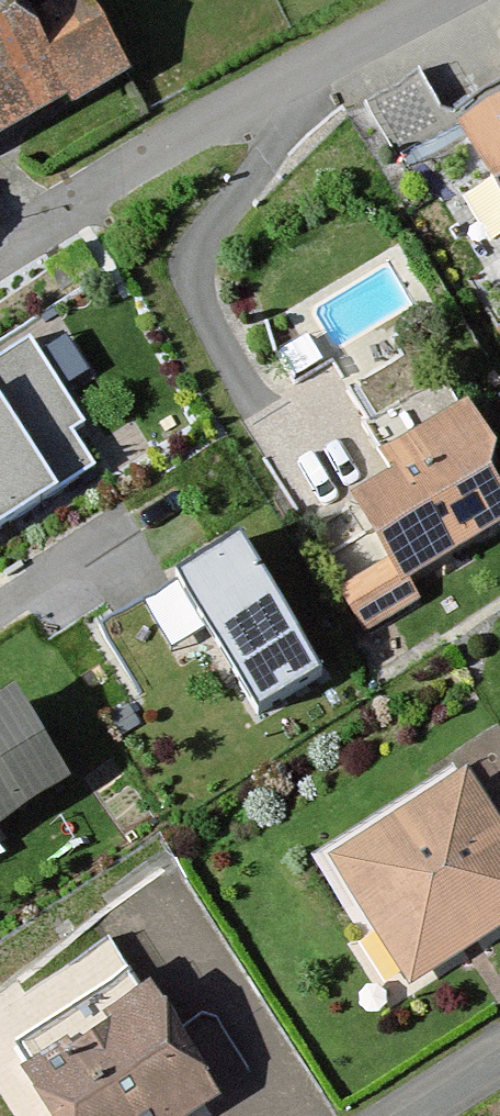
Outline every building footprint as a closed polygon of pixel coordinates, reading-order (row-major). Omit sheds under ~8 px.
[(128,77),(105,33),(49,63),(15,0),(0,0),(0,145),(128,77)] [(462,129),(499,193),(499,106),(462,129)] [(94,465),(76,437),(87,430),(32,345),(0,366),(0,526),(94,465)] [(359,503),(405,580),(499,524),(499,488),(492,475),(495,447),(468,401),(383,452),(399,478),(359,503)] [(243,546),(181,582),(258,713),(319,677),(243,546)] [(0,701),(0,833),(73,788),(13,692),(0,701)] [(334,867),(409,985),(499,928),(499,835),(467,783),(334,867)] [(38,1068),(68,1115),(208,1115),(239,1097),(172,986),(38,1068)]
